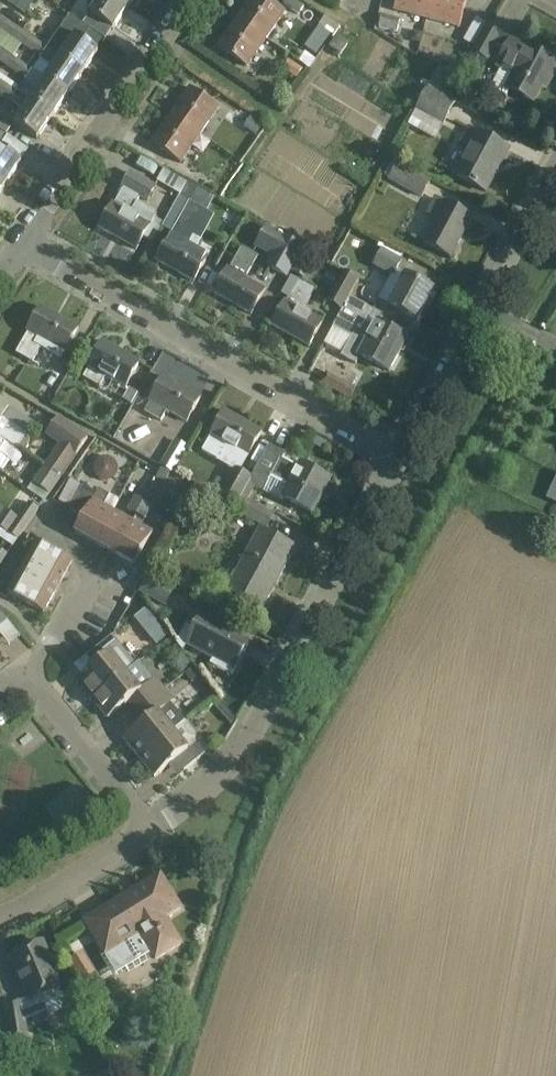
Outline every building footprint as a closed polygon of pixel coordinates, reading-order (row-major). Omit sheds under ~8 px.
[(26,14),(35,0),(6,0),(26,14)] [(128,7),(119,0),(100,0),(90,14),(113,29),(128,7)] [(237,19),(266,39),(285,11),(269,0),(250,0),(237,19)] [(427,19),(431,0),(396,0),(394,10),(427,19)] [(427,19),(459,27),(466,0),(431,0),(427,19)] [(62,26),(45,14),(39,23),(56,36),(62,26)] [(60,57),(47,48),(0,15),(0,48),(14,57),(22,45),(40,57),(32,70),(68,95),(83,72),(60,57)] [(56,36),(47,48),(60,57),(83,72),(98,51),(83,41),(90,30),(70,15),(62,26),(56,36)] [(382,15),(379,28),(398,33),(401,20),(382,15)] [(487,25),(476,18),(463,41),(474,47),(471,51),(472,52),(487,25)] [(247,67),(266,39),(237,19),(218,47),(247,67)] [(319,25),(304,47),(316,55),(331,33),(319,25)] [(488,61),(503,33),(487,25),(473,52),(488,61)] [(413,31),(410,42),(421,44),(423,33),(413,31)] [(330,47),(340,54),(347,44),(337,37),(330,47)] [(500,61),(496,67),(500,69),(490,88),(506,97),(510,90),(534,103),(547,78),(551,80),(555,71),(555,62),(529,47),(527,50),(510,41),(500,61)] [(13,57),(14,57),(0,48),(0,61),(25,79),(25,81),(37,90),(30,101),(29,101),(52,117),(68,95),(32,70),(13,57)] [(297,78),(303,70),(289,60),(283,68),(297,78)] [(445,93),(456,75),(440,66),(430,85),(445,93)] [(10,88),(0,81),(0,94),(23,110),(14,123),(37,139),(52,117),(29,101),(30,101),(10,88)] [(190,87),(171,115),(200,135),(219,107),(190,87)] [(416,110),(443,125),(455,102),(428,87),(416,110)] [(171,115),(152,143),(181,163),(200,135),(171,115)] [(251,117),(243,128),(256,136),(263,125),(251,117)] [(21,161),(3,149),(11,137),(0,129),(0,179),(6,183),(21,161)] [(455,175),(486,192),(509,149),(470,129),(462,144),(470,148),(455,175)] [(389,177),(388,179),(422,197),(430,182),(392,161),(384,175),(389,177)] [(136,250),(147,230),(157,213),(138,202),(141,197),(147,201),(155,187),(130,173),(122,187),(124,188),(114,204),(113,204),(99,229),(136,250)] [(213,197),(187,182),(181,192),(207,207),(213,197)] [(451,257),(472,218),(435,198),(427,213),(437,218),(424,243),(451,257)] [(156,261),(193,282),(207,258),(188,247),(194,236),(195,236),(207,215),(190,206),(172,238),(170,237),(156,261)] [(277,232),(266,253),(271,256),(266,265),(286,276),(303,246),(277,232)] [(227,269),(224,274),(214,293),(251,315),(264,291),(245,280),(258,258),(241,249),(229,271),(227,269)] [(382,250),(374,265),(392,275),(379,300),(390,306),(417,321),(433,290),(406,276),(396,271),(401,260),(382,250)] [(298,256),(291,270),(302,276),(310,262),(304,259),(298,256)] [(346,272),(334,294),(346,301),(359,279),(346,272)] [(284,302),(271,326),(308,347),(322,323),(303,312),(315,290),(299,281),(286,303),(284,302)] [(373,328),(359,321),(367,306),(350,297),(333,327),(351,337),(343,353),(357,361),(360,356),(389,372),(407,338),(376,322),(373,328)] [(16,353),(31,362),(39,348),(60,360),(78,328),(41,307),(27,332),(28,332),(16,353)] [(106,377),(125,388),(139,362),(102,341),(88,367),(90,368),(84,379),(100,387),(106,377)] [(326,372),(321,383),(346,397),(352,387),(326,372)] [(166,412),(186,423),(201,397),(163,376),(149,402),(151,403),(145,413),(161,422),(166,412)] [(69,407),(92,421),(107,394),(84,381),(69,407)] [(137,394),(129,390),(123,400),(131,405),(137,394)] [(5,440),(18,449),(26,436),(3,420),(10,409),(0,402),(0,437),(5,440)] [(262,432),(225,411),(210,437),(212,438),(207,448),(223,457),(220,462),(233,469),(217,497),(220,499),(239,509),(244,499),(251,480),(238,472),(247,458),(262,432)] [(59,443),(43,467),(60,479),(87,438),(59,418),(47,435),(59,443)] [(188,446),(175,438),(159,464),(172,472),(188,446)] [(251,480),(244,499),(248,501),(255,487),(262,491),(281,502),(283,498),(313,514),(331,481),(300,464),(298,468),(284,460),(287,455),(269,446),(251,480)] [(94,465),(93,471),(96,477),(101,481),(108,481),(114,479),(117,473),(118,467),(115,461),(110,457),(103,457),(97,459),(94,465)] [(34,494),(44,501),(60,479),(43,467),(32,482),(39,487),(34,494)] [(555,504),(555,477),(546,499),(555,504)] [(95,543),(112,511),(104,507),(110,495),(98,490),(97,493),(82,485),(78,493),(92,500),(83,517),(75,532),(95,543)] [(218,502),(220,499),(217,497),(212,495),(195,485),(184,505),(201,509),(218,502)] [(78,493),(69,509),(83,517),(92,500),(78,493)] [(21,497),(15,506),(10,503),(6,509),(28,524),(44,501),(34,494),(29,502),(21,497)] [(127,510),(136,515),(144,501),(135,496),(127,510)] [(238,512),(266,527),(272,514),(248,501),(244,499),(239,509),(238,512)] [(152,506),(144,501),(136,515),(145,520),(152,506)] [(17,539),(28,524),(6,509),(0,505),(0,512),(2,513),(0,517),(0,527),(17,539)] [(112,511),(95,543),(115,554),(133,522),(112,511)] [(135,565),(153,533),(133,522),(115,554),(135,565)] [(227,592),(261,610),(295,547),(260,529),(227,592)] [(9,594),(24,602),(43,613),(72,561),(37,542),(9,594)] [(139,592),(165,606),(174,590),(148,576),(139,592)] [(249,642),(201,616),(186,644),(213,659),(210,664),(231,676),(249,642)] [(159,625),(148,633),(157,644),(168,636),(159,625)] [(111,637),(90,653),(98,664),(77,681),(92,700),(134,666),(111,637)] [(177,664),(176,669),(181,675),(192,666),(182,653),(178,657),(177,664)] [(134,666),(92,700),(107,719),(129,701),(137,712),(164,690),(155,679),(154,680),(139,662),(136,664),(134,666)] [(193,667),(184,674),(191,683),(200,675),(193,667)] [(164,690),(137,712),(145,722),(124,739),(139,758),(173,731),(172,731),(158,713),(173,701),(164,690)] [(154,777),(176,760),(184,771),(205,754),(196,742),(196,736),(185,721),(172,731),(173,731),(139,758),(154,777)] [(115,979),(154,956),(156,960),(181,944),(165,918),(180,908),(160,875),(85,921),(105,954),(101,956),(115,979)] [(11,957),(29,998),(20,1002),(20,1003),(5,1006),(11,1042),(28,1040),(25,1023),(48,1013),(49,1016),(70,1008),(62,988),(43,943),(11,957)] [(84,970),(77,957),(73,950),(65,955),(69,962),(77,974),(72,977),(83,995),(96,988),(86,969),(84,970)]
